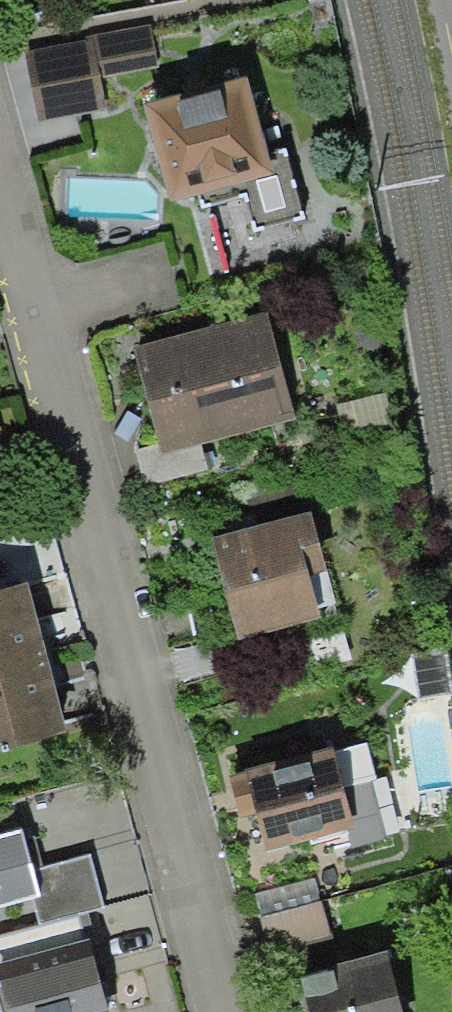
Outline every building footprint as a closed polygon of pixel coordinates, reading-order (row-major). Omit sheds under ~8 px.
[(153,25),(23,48),(37,126),(110,112),(104,76),(160,66),(153,25)] [(247,87),(151,113),(178,207),(250,187),(265,241),(312,227),(292,157),(269,164),(247,87)] [(265,319),(134,357),(165,465),(296,427),(265,319)] [(379,349),(383,347),(387,343),(389,338),(390,333),(388,327),(385,323),(381,320),(375,319),(370,319),(365,321),(362,324),(359,329),(358,333),(359,338),(361,343),(364,346),(368,349),(373,350),(379,349)] [(217,541),(247,650),(339,625),(309,517),(217,541)] [(0,591),(0,677),(49,664),(27,583),(0,591)] [(415,651),(421,694),(451,689),(451,669),(449,647),(415,651)] [(68,735),(49,664),(0,677),(0,753),(68,735)] [(370,738),(259,763),(275,836),(353,818),(357,839),(391,831),(370,738)] [(0,837),(0,906),(33,897),(41,895),(35,869),(24,831),(0,837)] [(89,855),(35,869),(41,895),(33,897),(40,925),(104,909),(89,855)] [(316,878),(255,894),(261,918),(323,902),(316,878)] [(323,902),(261,918),(271,953),(332,937),(323,902)] [(301,963),(313,1011),(413,1011),(395,939),(301,963)] [(0,965),(0,983),(8,1011),(110,1011),(91,940),(0,965)]
